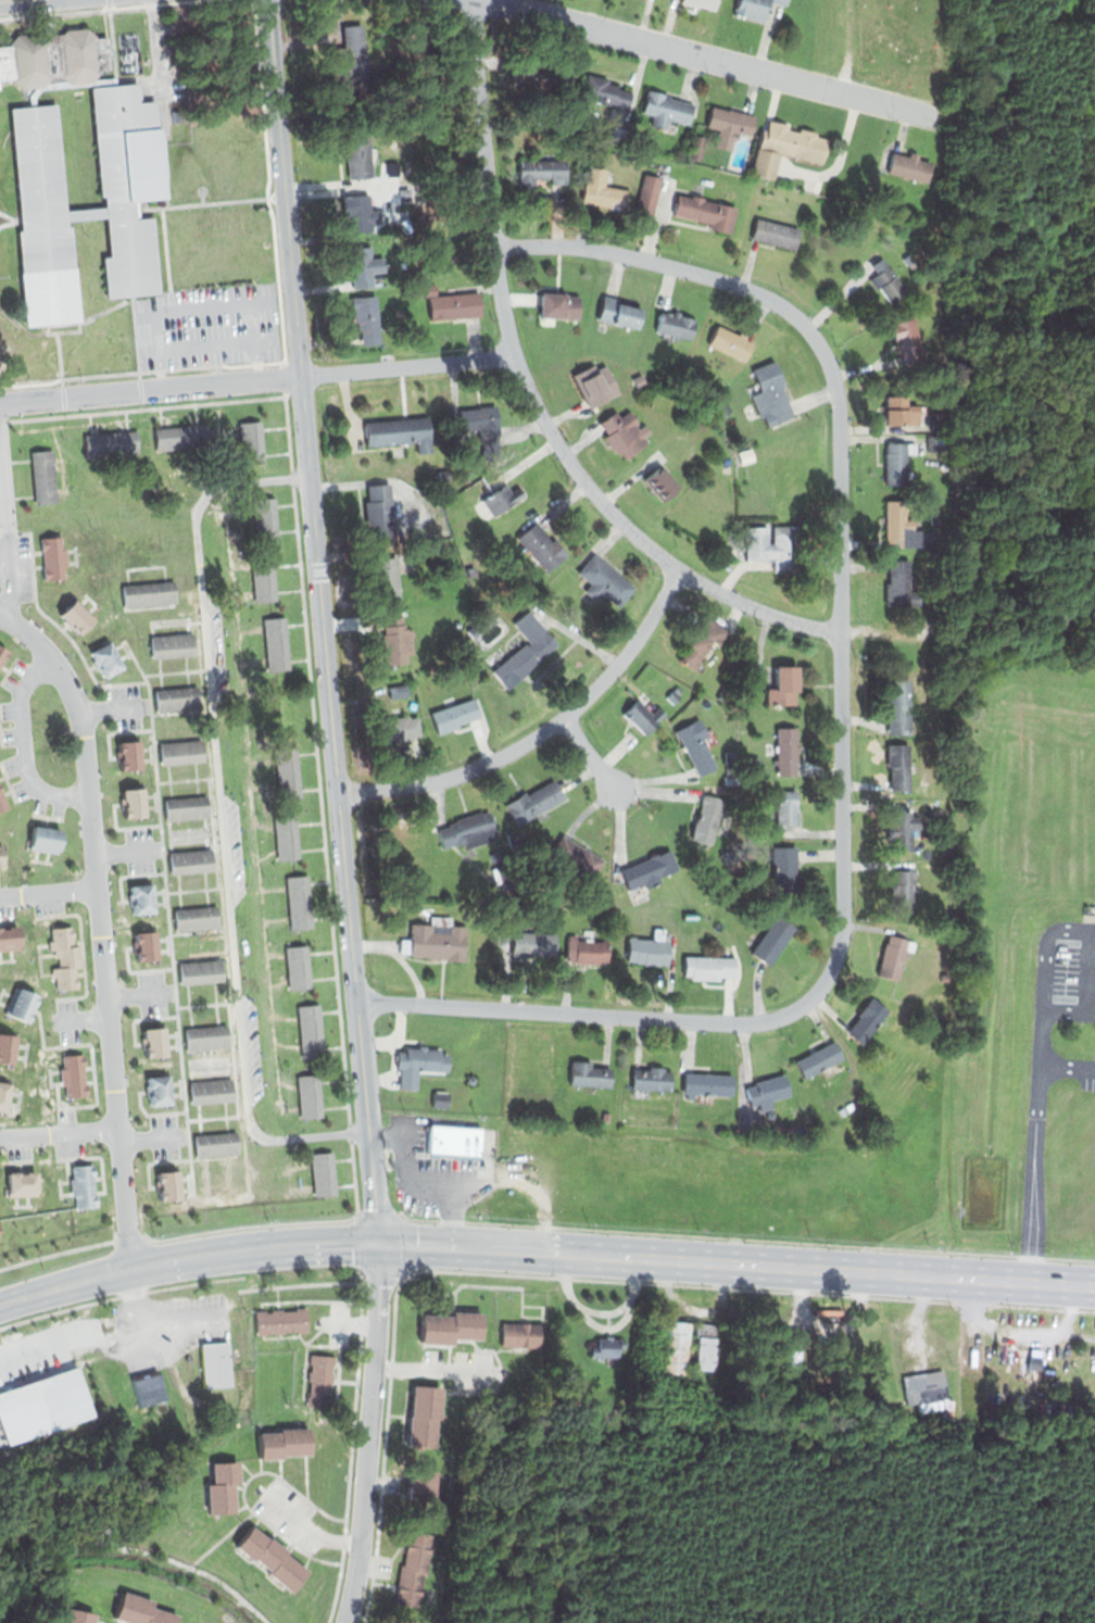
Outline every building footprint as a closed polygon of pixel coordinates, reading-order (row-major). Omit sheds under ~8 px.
[(680,4),(681,0),(717,0),(714,13),(680,4)] [(732,14),(736,0),(786,0),(784,5),(770,2),(764,23),(732,14)] [(343,26),(363,24),(367,70),(351,71),(352,83),(332,84),(330,50),(345,48),(343,26)] [(12,79),(21,88),(36,87),(43,86),(49,80),(65,79),(68,84),(92,81),(98,74),(98,68),(111,68),(108,35),(99,36),(88,26),(66,27),(63,33),(46,35),(40,29),(17,30),(11,45),(0,46),(0,78),(12,79)] [(512,64),(538,72),(539,65),(562,72),(554,98),(505,85),(512,64)] [(587,74),(581,98),(628,110),(632,92),(608,86),(609,79),(587,74)] [(29,105),(35,105),(35,98),(41,90),(92,86),(115,84),(115,77),(92,81),(68,84),(65,79),(49,80),(43,86),(36,87),(28,96),(29,105)] [(108,299),(162,292),(154,215),(137,217),(136,200),(168,198),(158,99),(141,100),(139,81),(115,84),(92,86),(100,197),(105,194),(105,206),(106,217),(111,255),(103,257),(108,299)] [(647,89),(641,112),(654,115),(650,127),(667,130),(669,119),(689,125),(693,105),(667,99),(668,93),(647,89)] [(10,109),(29,105),(35,105),(58,104),(66,209),(67,219),(67,225),(72,225),(81,320),(26,326),(17,230),(23,231),(10,109)] [(717,143),(731,148),(733,139),(739,140),(740,134),(754,137),(759,116),(710,104),(704,127),(720,130),(717,143)] [(762,129),(752,174),(775,179),(781,154),(822,163),(828,138),(816,136),(817,130),(800,126),(800,131),(788,129),(790,123),(769,117),(767,131),(762,129)] [(344,131),(369,129),(370,146),(377,146),(378,160),(372,161),(373,174),(348,175),(344,131)] [(891,154),(886,174),(930,183),(934,163),(920,160),(921,152),(911,150),(909,159),(891,154)] [(518,160),(519,189),(534,189),(534,179),(551,179),(551,183),(566,183),(566,160),(518,160)] [(590,164),(586,183),(581,181),(575,210),(595,214),(597,206),(621,212),(627,190),(607,186),(612,168),(590,164)] [(642,173),(663,178),(651,224),(630,218),(642,173)] [(340,197),(368,193),(373,229),(344,232),(340,197)] [(678,194),(674,216),(713,224),(712,230),(731,234),(737,206),(678,194)] [(105,206),(106,217),(67,219),(66,209),(105,206)] [(756,218),(751,239),(796,250),(802,229),(756,218)] [(347,248),(351,288),(375,287),(374,278),(386,276),(385,259),(373,259),(369,246),(347,248)] [(871,276),(888,263),(910,292),(893,305),(871,276)] [(423,287),(424,299),(428,298),(430,320),(482,315),(480,292),(437,295),(436,286),(423,287)] [(541,292),(540,316),(581,318),(582,294),(541,292)] [(352,295),(378,293),(382,343),(363,345),(361,322),(354,322),(352,295)] [(603,294),(596,318),(635,329),(642,305),(603,294)] [(659,311),(656,331),(693,340),(697,318),(659,311)] [(891,324),(916,317),(924,351),(905,355),(901,338),(895,339),(891,324)] [(715,325),(707,342),(744,360),(752,342),(715,325)] [(753,370),(777,360),(786,381),(781,385),(795,417),(771,427),(766,414),(759,416),(750,394),(760,390),(753,370)] [(572,375),(594,363),(597,369),(606,365),(620,392),(590,408),(572,375)] [(632,378),(642,374),(646,382),(637,387),(632,378)] [(886,398),(909,398),(909,405),(924,405),(924,425),(886,425),(886,398)] [(461,411),(498,407),(501,448),(481,449),(480,428),(469,429),(469,436),(462,437),(461,411)] [(599,423),(616,411),(620,416),(630,410),(640,423),(637,426),(649,443),(627,458),(620,451),(616,455),(603,438),(606,433),(599,423)] [(364,422),(366,445),(416,440),(417,452),(431,451),(428,415),(364,422)] [(239,423),(261,422),(264,464),(242,465),(239,423)] [(154,428),(156,452),(210,448),(207,424),(154,428)] [(84,432),(86,457),(138,452),(136,427),(84,432)] [(885,441),(926,441),(926,452),(908,452),(909,481),(885,481),(885,441)] [(30,451),(53,449),(59,502),(36,505),(30,451)] [(721,471),(732,470),(731,455),(721,455),(721,471)] [(643,478),(659,464),(680,487),(663,501),(643,478)] [(367,486),(391,483),(395,538),(369,540),(366,502),(369,501),(367,486)] [(481,500),(491,515),(525,494),(519,486),(512,491),(506,483),(481,500)] [(253,499),(276,496),(279,539),(257,541),(253,499)] [(886,500),(907,500),(907,519),(921,519),(921,538),(912,538),(912,550),(886,550),(886,500)] [(929,512),(942,511),(942,523),(930,524),(929,512)] [(516,538),(537,519),(567,554),(546,573),(516,538)] [(746,559),(760,558),(760,571),(801,570),(800,527),(775,527),(776,545),(769,545),(768,528),(745,529),(746,559)] [(40,538),(64,536),(67,578),(43,580),(40,538)] [(249,557),(273,555),(278,599),(253,602),(249,557)] [(579,576),(594,556),(634,588),(620,607),(604,594),(597,603),(582,592),(589,583),(579,576)] [(372,559),(395,557),(401,600),(377,603),(372,559)] [(890,561),(916,559),(917,603),(886,604),(885,580),(890,580),(890,561)] [(121,583),(123,606),(176,603),(175,580),(121,583)] [(492,669),(507,688),(558,644),(528,609),(512,622),(526,640),(492,669)] [(383,615),(405,613),(406,627),(412,628),(414,653),(407,653),(408,665),(387,666),(383,615)] [(263,619),(287,617),(291,669),(267,671),(263,619)] [(678,659),(694,669),(712,641),(717,645),(727,630),(705,617),(678,659)] [(151,636),(152,658),(194,655),(193,632),(151,636)] [(91,651),(112,640),(126,667),(105,678),(91,651)] [(10,651),(0,667),(0,644),(10,651)] [(775,664),(803,663),(803,692),(795,692),(796,703),(767,704),(766,687),(775,687),(775,664)] [(885,679),(911,679),(911,735),(885,735),(885,679)] [(666,696),(674,703),(685,691),(678,683),(666,696)] [(388,687),(389,700),(408,697),(407,684),(388,687)] [(156,689),(159,713),(200,708),(198,685),(156,689)] [(620,712),(635,696),(627,688),(629,685),(654,712),(662,704),(675,717),(650,741),(620,712)] [(262,689),(285,687),(289,730),(266,733),(262,689)] [(430,712),(438,733),(481,718),(474,696),(430,712)] [(376,719),(377,743),(414,741),(413,735),(419,734),(418,716),(376,719)] [(697,778),(721,767),(706,737),(710,734),(702,717),(674,731),(697,778)] [(777,727),(798,727),(800,777),(779,778),(777,727)] [(160,743),(163,765),(205,762),(202,740),(160,743)] [(118,742),(139,741),(142,769),(122,771),(118,742)] [(275,748),(299,747),(301,797),(277,798),(275,748)] [(886,747),(909,747),(909,789),(888,789),(886,747)] [(743,757),(758,756),(758,768),(743,768),(743,757)] [(504,804),(516,825),(566,797),(555,777),(504,804)] [(10,807),(0,812),(0,786),(10,807)] [(123,791),(144,789),(147,818),(125,820),(123,791)] [(778,791),(797,790),(797,829),(775,829),(773,821),(778,821),(778,791)] [(166,797),(167,821),(210,818),(209,794),(166,797)] [(691,839),(717,844),(725,805),(698,800),(691,839)] [(437,828),(443,850),(464,842),(466,847),(498,838),(488,810),(437,828)] [(888,812),(917,813),(917,829),(910,829),(910,852),(886,852),(888,812)] [(274,816),(297,814),(301,859),(278,861),(274,816)] [(33,829),(29,847),(60,852),(63,833),(33,829)] [(550,854),(561,834),(607,860),(595,881),(550,854)] [(212,848),(168,852),(171,877),(214,873),(212,848)] [(619,868),(629,890),(676,870),(667,848),(619,868)] [(776,848),(796,848),(796,873),(803,873),(803,890),(777,890),(776,848)] [(491,853),(499,851),(502,858),(494,861),(491,853)] [(493,868),(506,864),(513,883),(501,888),(493,868)] [(891,869),(917,870),(917,916),(890,915),(891,869)] [(285,876),(310,875),(312,926),(287,927),(285,876)] [(130,886),(154,884),(156,913),(131,915),(130,886)] [(174,910),(176,930),(219,926),(217,906),(174,910)] [(780,911),(798,926),(768,966),(751,953),(780,911)] [(412,923),(411,939),(401,939),(399,954),(448,957),(446,961),(466,963),(467,922),(456,922),(454,915),(432,913),(431,923),(412,923)] [(51,924),(70,923),(73,945),(78,944),(81,968),(75,969),(77,987),(55,989),(53,968),(58,967),(58,957),(53,957),(53,949),(48,949),(48,941),(53,941),(51,924)] [(629,938),(628,961),(669,964),(671,941),(664,941),(665,926),(653,924),(653,939),(629,938)] [(22,948),(20,926),(0,927),(0,951),(22,948)] [(135,933),(159,932),(161,959),(137,961),(135,933)] [(513,932),(512,954),(555,955),(556,933),(513,932)] [(889,934),(917,942),(915,952),(905,948),(895,983),(876,978),(889,934)] [(567,935),(565,959),(575,959),(575,964),(607,965),(607,939),(577,939),(578,936),(567,935)] [(286,947),(310,945),(313,987),(289,990),(286,947)] [(688,954),(687,976),(694,976),(694,980),(721,981),(721,976),(738,977),(738,955),(688,954)] [(178,963),(179,985),(224,981),(222,959),(178,963)] [(5,1015),(17,987),(39,996),(27,1023),(5,1015)] [(873,997),(891,1011),(863,1046),(845,1033),(873,997)] [(298,1006),(320,1004),(325,1056),(302,1058),(298,1006)] [(186,1029),(187,1052),(230,1049),(229,1026),(186,1029)] [(144,1030),(166,1028),(168,1058),(147,1059),(144,1030)] [(15,1061),(0,1059),(0,1034),(18,1036),(15,1061)] [(794,1062),(805,1082),(844,1059),(833,1041),(794,1062)] [(394,1049),(393,1069),(399,1069),(399,1089),(418,1089),(418,1071),(448,1072),(449,1052),(394,1049)] [(62,1054),(81,1053),(87,1095),(68,1096),(66,1084),(61,1084),(59,1069),(64,1068),(62,1054)] [(572,1059),(570,1085),(611,1089),(612,1068),(592,1067),(593,1061),(572,1059)] [(634,1068),(633,1087),(672,1090),(674,1071),(667,1071),(667,1065),(650,1064),(650,1068),(634,1068)] [(683,1071),(681,1097),(694,1098),(694,1094),(732,1096),(733,1073),(683,1071)] [(745,1089),(751,1107),(793,1095),(786,1071),(753,1081),(754,1085),(745,1089)] [(148,1077),(171,1074),(173,1104),(150,1106),(148,1077)] [(297,1077),(319,1074),(323,1118),(300,1120),(297,1077)] [(190,1081),(191,1105),(236,1102),(234,1078),(190,1081)] [(11,1110),(0,1109),(0,1080),(14,1082),(11,1110)] [(432,1090),(449,1092),(448,1107),(431,1106),(432,1090)] [(429,1124),(483,1129),(481,1158),(427,1154),(429,1124)] [(192,1135),(194,1158),(239,1154),(237,1131),(192,1135)] [(311,1153),(332,1150),(338,1194),(315,1196),(311,1153)] [(72,1166),(73,1178),(67,1178),(70,1196),(74,1196),(76,1206),(98,1205),(93,1165),(72,1166)] [(8,1171),(8,1197),(39,1196),(38,1170),(8,1171)] [(411,1187),(421,1174),(433,1185),(424,1197),(411,1187)] [(255,1309),(256,1333),(310,1330),(309,1307),(255,1309)] [(423,1312),(420,1343),(456,1345),(456,1337),(481,1338),(483,1311),(454,1310),(454,1314),(423,1312)] [(501,1319),(500,1346),(531,1347),(532,1321),(501,1319)] [(665,1320),(691,1322),(688,1373),(662,1371),(665,1320)] [(696,1323),(693,1372),(717,1373),(719,1324),(696,1323)] [(597,1337),(599,1345),(592,1345),(591,1354),(625,1355),(624,1337),(597,1337)] [(200,1342),(228,1341),(231,1384),(203,1386),(200,1342)] [(784,1369),(801,1369),(802,1349),(785,1348),(784,1369)] [(1019,1357),(1018,1368),(1044,1369),(1045,1350),(1031,1349),(1031,1358),(1019,1357)] [(312,1355),(335,1356),(331,1405),(309,1404),(312,1355)] [(901,1374),(907,1404),(917,1404),(919,1413),(945,1409),(944,1419),(954,1421),(956,1396),(948,1397),(943,1368),(901,1374)] [(133,1379),(161,1371),(173,1412),(156,1417),(153,1407),(142,1410),(133,1379)] [(672,1382),(671,1391),(692,1391),(692,1383),(672,1382)] [(414,1385),(444,1388),(439,1448),(408,1445),(414,1385)] [(260,1433),(261,1458),(284,1458),(310,1457),(310,1432),(260,1433)] [(213,1462),(241,1461),(241,1482),(236,1483),(237,1512),(207,1513),(206,1483),(214,1483),(213,1462)] [(411,1468),(407,1497),(437,1500),(439,1470),(411,1468)] [(237,1547),(253,1526),(312,1572),(294,1593),(237,1547)] [(395,1603),(423,1608),(436,1532),(408,1527),(395,1603)] [(178,1616),(176,1622),(127,1622),(116,1620),(124,1594),(154,1603),(153,1609),(178,1616)] [(96,1615),(94,1622),(63,1622),(66,1610),(96,1615)]
